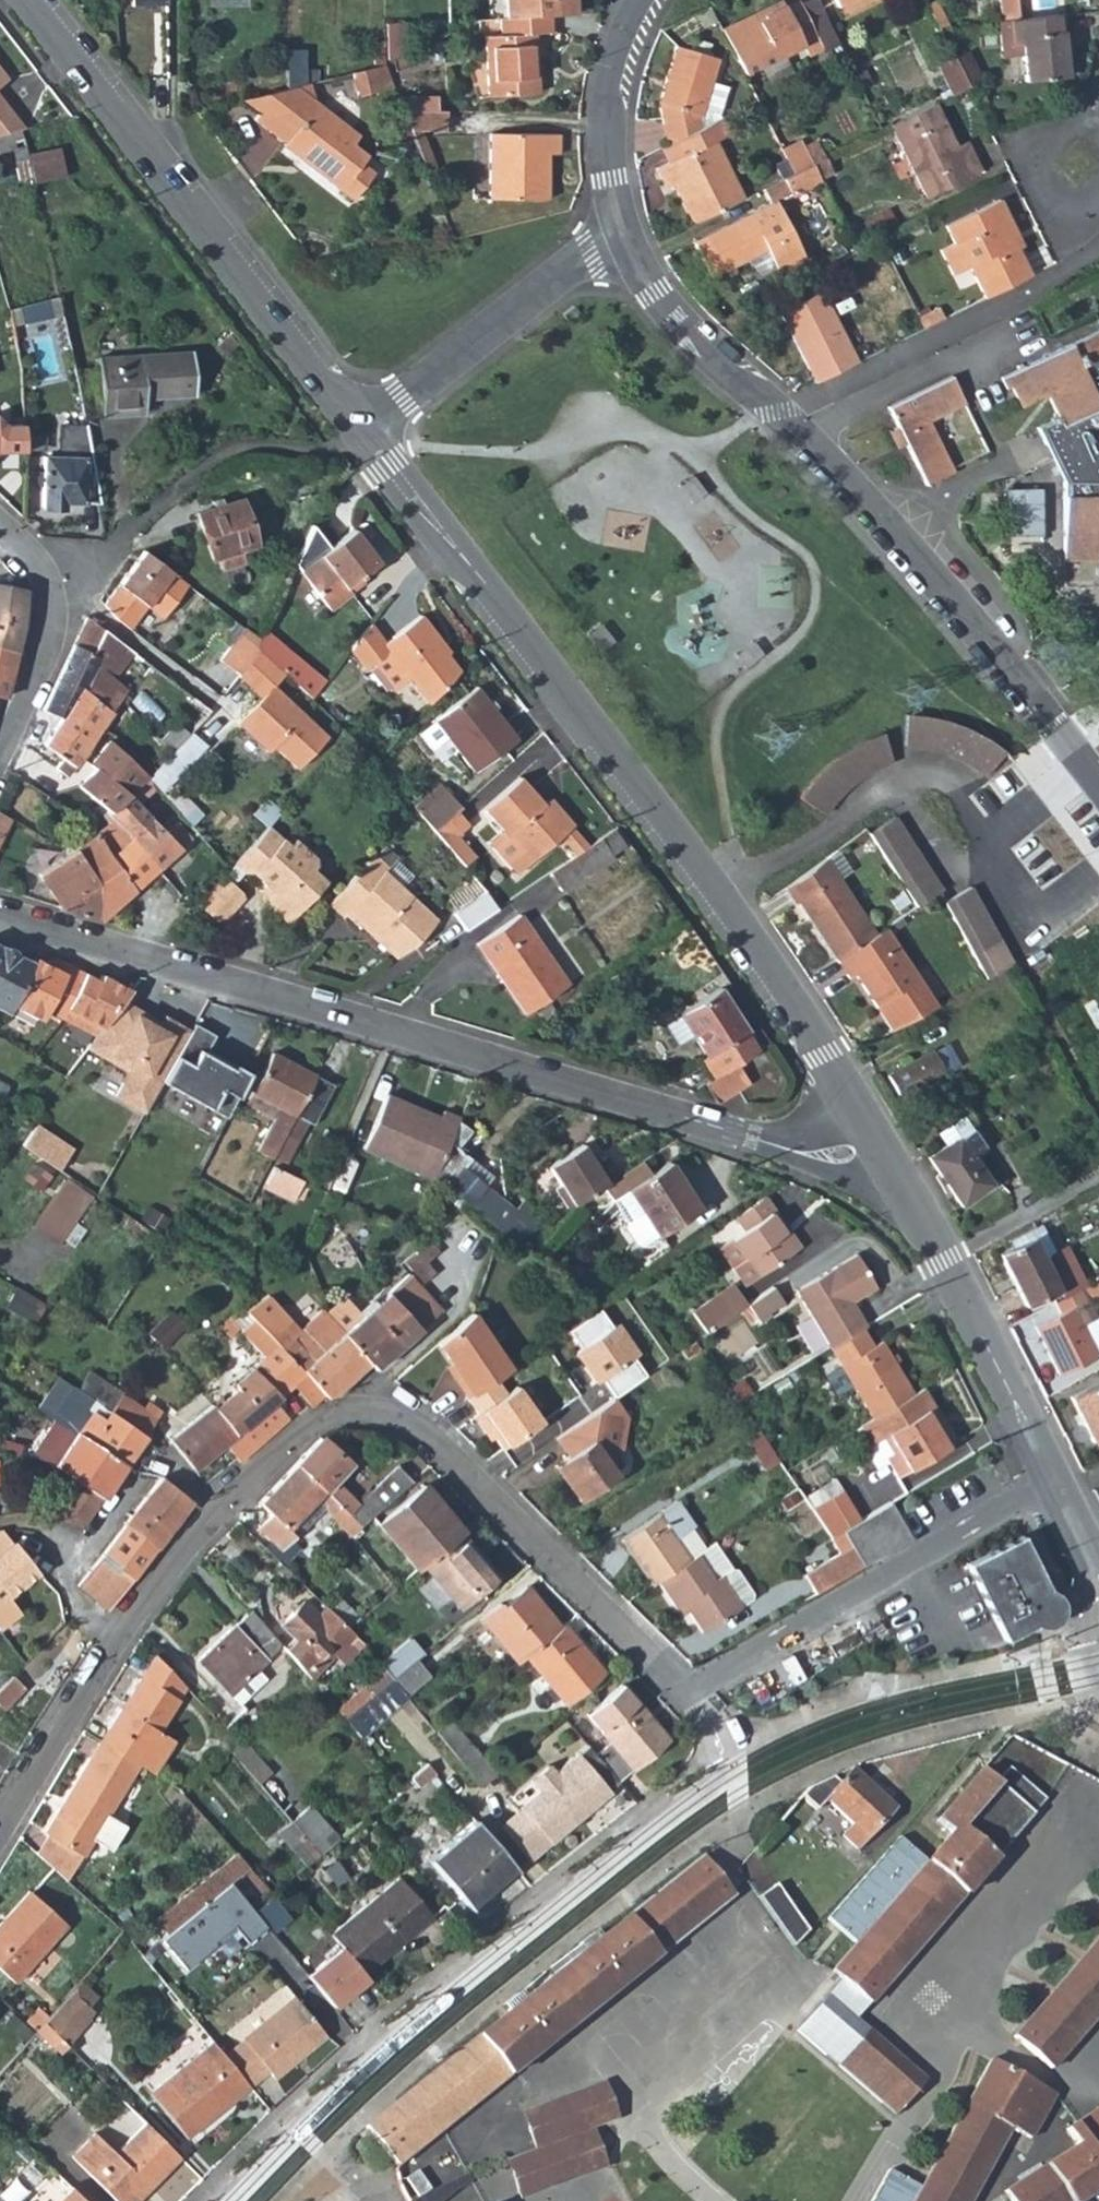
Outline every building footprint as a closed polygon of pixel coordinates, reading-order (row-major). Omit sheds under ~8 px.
[(532,23),(531,0),(512,0),(513,24),(532,23)] [(532,23),(550,22),(573,21),(572,0),(531,0),(532,23)] [(839,11),(860,0),(833,0),(839,11)] [(1002,24),(1018,22),(1016,0),(1000,0),(1002,24)] [(735,23),(720,31),(742,76),(816,39),(799,5),(784,12),(781,6),(760,16),(761,18),(739,30),(735,23)] [(1071,34),(1068,17),(1018,22),(1002,24),(1000,24),(1003,51),(1010,55),(1025,54),(1028,82),(1068,78),(1064,34),(1071,34)] [(551,42),(550,22),(532,23),(513,24),(502,24),(503,43),(488,43),(490,104),(533,102),(531,70),(537,69),(537,42),(551,42)] [(406,23),(389,24),(390,57),(409,49),(409,38),(406,23)] [(965,53),(953,29),(941,35),(953,58),(965,53)] [(657,103),(667,144),(702,126),(715,121),(714,117),(721,89),(705,85),(713,54),(673,44),(657,103)] [(305,56),(288,55),(288,90),(306,86),(305,56)] [(939,67),(954,96),(969,89),(954,60),(939,67)] [(358,94),(392,85),(384,65),(353,73),(358,94)] [(254,99),(270,113),(321,100),(306,86),(288,90),(254,99)] [(433,98),(395,94),(401,111),(432,113),(433,98)] [(321,100),(270,113),(264,119),(293,144),(291,147),(357,205),(380,180),(371,170),(377,164),(361,149),(370,140),(321,100)] [(20,131),(0,104),(0,136),(20,131)] [(956,149),(935,105),(891,127),(927,201),(982,174),(974,157),(963,162),(956,149)] [(438,131),(440,114),(432,113),(401,111),(408,127),(426,130),(438,131)] [(674,183),(693,224),(743,199),(714,140),(730,133),(723,117),(715,121),(702,126),(667,144),(664,145),(671,161),(659,167),(668,186),(674,183)] [(433,150),(426,130),(408,127),(419,156),(433,150)] [(30,178),(25,154),(20,131),(0,136),(0,155),(13,151),(19,168),(14,169),(18,182),(30,178)] [(558,145),(490,140),(485,204),(542,207),(545,163),(556,163),(558,145)] [(802,142),(781,152),(792,175),(812,165),(802,142)] [(968,143),(956,149),(963,162),(974,157),(968,143)] [(32,182),(62,178),(58,149),(27,154),(32,182)] [(834,175),(826,158),(812,165),(821,181),(834,175)] [(792,195),(821,181),(812,165),(792,175),(783,179),(792,195)] [(764,189),(771,203),(776,201),(777,203),(792,195),(783,179),(764,189)] [(774,274),(777,272),(805,258),(777,203),(776,201),(771,203),(694,241),(712,277),(748,259),(750,263),(754,265),(756,269),(765,276),(769,274),(774,274)] [(970,270),(985,301),(1030,279),(1018,255),(1012,241),(1017,238),(1000,204),(947,230),(955,246),(940,253),(954,279),(970,270)] [(1024,252),(1017,238),(1012,241),(1018,255),(1024,252)] [(786,309),(822,381),(864,360),(830,289),(786,309)] [(54,301),(21,308),(24,325),(58,318),(54,301)] [(943,308),(921,319),(926,330),(949,319),(943,308)] [(1005,379),(1010,390),(1015,387),(1025,409),(1051,396),(1061,417),(1041,426),(1050,444),(1056,441),(1063,455),(1056,458),(1069,486),(1069,561),(1098,562),(1098,334),(1055,355),(1005,379)] [(188,352),(95,359),(99,416),(142,414),(141,399),(191,396),(188,352)] [(956,376),(894,405),(904,426),(912,444),(931,485),(958,472),(934,419),(970,402),(956,376)] [(0,416),(0,448),(27,449),(24,423),(6,421),(0,416)] [(84,426),(64,426),(64,457),(43,457),(43,508),(63,509),(63,503),(81,503),(81,497),(96,497),(84,426)] [(904,448),(912,444),(904,426),(895,430),(904,448)] [(951,455),(956,467),(991,451),(986,439),(951,455)] [(1050,444),(1056,458),(1063,455),(1056,441),(1050,444)] [(19,488),(22,455),(3,453),(0,487),(19,488)] [(1007,538),(1043,539),(1044,486),(1008,486),(1007,538)] [(237,500),(195,512),(209,559),(214,558),(218,568),(240,563),(238,552),(252,548),(237,500)] [(318,560),(304,543),(292,572),(327,620),(349,604),(340,592),(338,589),(347,580),(351,585),(372,569),(348,538),(318,560)] [(186,583),(141,550),(103,600),(112,617),(126,628),(143,605),(160,617),(186,583)] [(340,592),(351,585),(347,580),(338,589),(340,592)] [(15,645),(20,627),(23,587),(22,586),(0,582),(0,642),(15,645)] [(110,680),(134,654),(85,616),(51,690),(70,700),(76,693),(79,695),(87,688),(112,709),(125,694),(110,680)] [(417,679),(437,707),(467,675),(445,647),(448,644),(428,617),(391,644),(376,626),(366,642),(353,653),(368,673),(385,665),(404,690),(417,679)] [(261,639),(242,627),(219,658),(238,673),(258,648),(261,639)] [(323,680),(265,630),(261,639),(258,648),(283,671),(310,696),(323,680)] [(15,645),(0,642),(0,713),(15,645)] [(272,685),(283,671),(258,648),(238,673),(237,676),(258,695),(234,721),(266,750),(271,744),(296,766),(325,735),(272,685)] [(95,729),(112,709),(87,688),(79,695),(76,693),(70,700),(51,690),(41,710),(58,719),(44,745),(61,758),(54,767),(66,776),(83,754),(95,729)] [(478,689),(419,735),(440,763),(458,751),(475,771),(516,741),(478,689)] [(901,730),(901,739),(922,743),(937,749),(951,757),(963,768),(974,779),(996,759),(988,749),(978,740),(968,733),(953,724),(937,717),(920,712),(903,709),(901,730)] [(202,758),(210,749),(189,732),(145,776),(151,784),(154,788),(193,749),(202,758)] [(809,783),(800,797),(824,814),(828,806),(833,799),(839,793),(850,782),(863,774),(877,767),(891,762),(884,734),(871,738),(858,743),(846,750),(832,759),(820,771),(809,783)] [(77,785),(105,809),(127,792),(125,791),(142,774),(108,742),(89,764),(94,769),(77,785)] [(133,799),(151,784),(145,776),(127,792),(133,799)] [(418,807),(439,832),(462,812),(464,810),(443,785),(418,807)] [(511,786),(477,816),(494,836),(482,847),(510,879),(565,832),(550,813),(541,821),(534,812),(511,786)] [(133,799),(127,792),(105,809),(104,810),(106,813),(102,816),(110,825),(38,873),(63,908),(101,920),(189,840),(176,822),(164,832),(133,799)] [(542,805),(534,812),(541,821),(550,813),(542,805)] [(473,826),(462,812),(439,832),(470,869),(480,860),(462,836),(473,826)] [(11,819),(0,813),(0,843),(11,819)] [(892,819),(866,834),(912,908),(938,892),(892,819)] [(287,844),(267,825),(231,865),(239,872),(248,873),(270,892),(266,897),(267,901),(287,919),(324,879),(311,867),(314,864),(313,856),(294,838),(287,844)] [(608,834),(544,877),(556,894),(621,851),(608,834)] [(389,871),(371,854),(326,903),(338,915),(345,908),(371,932),(368,935),(394,958),(410,947),(436,920),(387,874),(389,871)] [(871,935),(823,857),(781,887),(793,905),(797,903),(832,960),(834,959),(871,935)] [(240,895),(220,877),(195,904),(213,921),(219,923),(241,899),(240,895)] [(455,917),(466,932),(501,910),(477,882),(453,898),(462,912),(455,917)] [(969,887),(940,903),(982,980),(1010,963),(969,887)] [(516,918),(473,946),(518,1017),(562,990),(516,918)] [(878,1001),(894,1027),(931,1008),(882,928),(871,935),(834,959),(845,979),(852,975),(870,1005),(878,1001)] [(9,1013),(12,1006),(31,963),(0,948),(0,1009),(9,1013)] [(31,963),(12,1006),(40,1020),(45,1010),(94,1035),(121,1000),(130,989),(100,974),(97,980),(53,957),(48,966),(33,958),(31,963)] [(672,1006),(678,1014),(718,990),(712,980),(672,1006)] [(738,1033),(743,1029),(718,990),(678,1014),(704,1055),(698,1059),(710,1079),(734,1063),(750,1053),(738,1033)] [(85,1046),(128,1070),(131,1066),(110,1054),(133,1014),(163,1031),(169,1020),(164,1016),(160,1023),(121,1000),(94,1035),(85,1046)] [(870,1005),(886,1032),(894,1027),(878,1001),(870,1005)] [(114,1095),(143,1111),(165,1073),(188,1030),(169,1020),(163,1031),(133,1014),(110,1054),(131,1066),(128,1070),(114,1095)] [(193,1023),(165,1073),(175,1078),(170,1087),(225,1119),(247,1074),(232,1065),(230,1069),(203,1053),(214,1035),(193,1023)] [(930,1051),(886,1076),(897,1094),(940,1071),(930,1051)] [(256,1150),(270,1157),(283,1136),(294,1141),(305,1122),(311,1125),(332,1085),(270,1052),(250,1092),(279,1109),(274,1117),(256,1150)] [(702,1084),(714,1102),(720,1098),(745,1082),(734,1063),(710,1079),(702,1084)] [(364,1144),(432,1176),(456,1120),(459,1114),(443,1107),(440,1113),(389,1090),(364,1144)] [(279,1109),(250,1092),(245,1101),(274,1117),(279,1109)] [(471,1127),(456,1120),(432,1176),(486,1220),(502,1203),(483,1186),(491,1178),(462,1147),(471,1127)] [(63,1142),(35,1125),(23,1143),(52,1161),(63,1142)] [(955,1135),(924,1156),(959,1205),(989,1184),(968,1154),(978,1148),(966,1130),(956,1137),(955,1135)] [(63,1142),(52,1161),(61,1166),(72,1148),(63,1142)] [(553,1186),(567,1209),(603,1184),(619,1174),(603,1153),(593,1160),(581,1144),(548,1166),(559,1182),(553,1186)] [(650,1174),(641,1160),(619,1174),(603,1184),(612,1198),(626,1189),(639,1208),(655,1234),(698,1208),(668,1163),(650,1174)] [(279,1169),(269,1190),(299,1204),(308,1182),(279,1169)] [(112,1209),(68,1175),(34,1222),(93,1266),(102,1255),(85,1242),(112,1209)] [(626,1189),(612,1198),(624,1217),(639,1208),(626,1189)] [(773,1209),(763,1195),(733,1216),(742,1229),(717,1247),(743,1285),(794,1250),(768,1212),(773,1209)] [(512,1211),(502,1203),(486,1220),(494,1226),(514,1243),(540,1225),(523,1198),(512,1211)] [(768,1212),(794,1250),(798,1247),(773,1209),(768,1212)] [(1008,1239),(1012,1246),(1032,1236),(1043,1257),(1054,1251),(1038,1223),(1008,1239)] [(1012,1246),(997,1253),(1023,1305),(1058,1288),(1043,1257),(1032,1236),(1012,1246)] [(793,1294),(827,1351),(859,1331),(863,1329),(848,1304),(871,1291),(850,1258),(793,1294)] [(419,1261),(342,1333),(369,1363),(375,1368),(452,1297),(419,1261)] [(1052,1302),(1057,1312),(1033,1326),(1058,1376),(1095,1359),(1094,1357),(1084,1336),(1073,1314),(1089,1305),(1086,1300),(1098,1293),(1098,1277),(1052,1302)] [(692,1312),(706,1332),(742,1307),(746,1304),(733,1284),(692,1312)] [(41,1307),(0,1285),(0,1316),(28,1331),(41,1307)] [(783,1306),(769,1288),(746,1304),(742,1307),(756,1325),(783,1306)] [(268,1297),(247,1311),(294,1361),(324,1393),(328,1398),(369,1363),(342,1333),(320,1309),(297,1329),(268,1297)] [(290,1385),(310,1405),(324,1393),(294,1361),(247,1311),(242,1306),(221,1329),(230,1339),(238,1331),(265,1358),(252,1368),(278,1395),(290,1385)] [(599,1380),(611,1397),(642,1376),(630,1358),(635,1355),(614,1324),(610,1326),(597,1308),(581,1318),(566,1330),(578,1348),(574,1351),(594,1382),(599,1380)] [(175,1317),(154,1334),(166,1348),(186,1331),(175,1317)] [(456,1379),(468,1397),(508,1369),(473,1317),(437,1342),(459,1376),(456,1379)] [(827,1351),(866,1422),(908,1398),(877,1346),(869,1350),(859,1331),(827,1351)] [(1084,1336),(1094,1357),(1098,1354),(1098,1339),(1094,1331),(1084,1336)] [(238,1389),(214,1408),(233,1432),(224,1443),(236,1458),(238,1461),(249,1452),(288,1418),(272,1401),(278,1395),(252,1368),(233,1384),(238,1389)] [(89,1372),(77,1388),(82,1392),(152,1438),(158,1418),(89,1372)] [(134,1467),(152,1438),(82,1392),(77,1388),(62,1378),(41,1410),(58,1419),(55,1425),(74,1436),(134,1467)] [(1070,1397),(1092,1441),(1098,1437),(1098,1382),(1070,1397)] [(492,1435),(501,1447),(539,1420),(515,1384),(471,1414),(483,1431),(487,1428),(492,1435)] [(938,1421),(920,1391),(908,1398),(866,1422),(856,1428),(867,1447),(878,1440),(887,1455),(881,1459),(884,1463),(893,1480),(948,1448),(933,1424),(938,1421)] [(624,1418),(609,1398),(554,1437),(566,1454),(554,1463),(577,1499),(614,1475),(605,1461),(617,1453),(624,1418)] [(194,1468),(224,1443),(233,1432),(214,1408),(212,1404),(171,1438),(194,1468)] [(55,1425),(43,1417),(24,1447),(9,1441),(5,1451),(55,1464),(74,1436),(55,1425)] [(488,1438),(492,1435),(487,1428),(483,1431),(488,1438)] [(758,1462),(772,1453),(756,1431),(743,1440),(758,1462)] [(112,1501),(134,1467),(74,1436),(55,1464),(83,1484),(112,1501)] [(294,1463),(339,1507),(347,1515),(360,1528),(412,1481),(394,1469),(357,1505),(334,1479),(348,1464),(318,1438),(294,1463)] [(887,1455),(878,1440),(867,1447),(859,1451),(871,1471),(884,1463),(881,1459),(887,1455)] [(335,1522),(350,1535),(360,1528),(347,1515),(339,1507),(294,1463),(257,1501),(269,1513),(259,1525),(281,1548),(293,1536),(287,1530),(312,1502),(322,1510),(327,1515),(322,1520),(330,1527),(335,1522)] [(123,1524),(155,1548),(191,1501),(160,1476),(122,1523),(123,1524)] [(83,1484),(60,1517),(88,1529),(112,1501),(83,1484)] [(379,1523),(417,1567),(423,1563),(445,1545),(456,1536),(434,1509),(440,1504),(424,1485),(379,1523)] [(842,1488),(809,1508),(830,1538),(845,1529),(859,1520),(842,1488)] [(295,1539),(322,1510),(312,1502),(287,1530),(293,1536),(295,1539)] [(911,1536),(890,1502),(859,1520),(845,1529),(863,1565),(911,1536)] [(462,1532),(440,1504),(434,1509),(456,1536),(462,1532)] [(621,1539),(652,1585),(655,1582),(687,1561),(673,1539),(689,1528),(674,1505),(621,1539)] [(155,1548),(123,1524),(75,1584),(107,1609),(155,1548)] [(805,1574),(817,1593),(862,1566),(863,1565),(845,1529),(830,1538),(839,1553),(805,1574)] [(2,1636),(23,1620),(10,1602),(41,1579),(16,1546),(14,1548),(4,1535),(0,1535),(0,1634),(2,1636)] [(1020,1536),(967,1561),(1004,1639),(1032,1625),(1038,1627),(1047,1624),(1052,1623),(1056,1620),(1059,1616),(1060,1611),(1060,1605),(1059,1600),(1056,1595),(1052,1590),(1046,1588),(1020,1536)] [(450,1552),(445,1545),(423,1563),(458,1608),(492,1580),(476,1561),(481,1556),(466,1539),(450,1552)] [(709,1546),(694,1556),(687,1561),(655,1582),(673,1609),(680,1604),(700,1634),(737,1608),(747,1602),(749,1595),(735,1574),(726,1571),(709,1546)] [(497,1576),(481,1556),(476,1561),(492,1580),(497,1576)] [(480,1618),(516,1663),(525,1655),(559,1627),(526,1587),(501,1606),(499,1603),(480,1618)] [(300,1634),(286,1649),(295,1660),(310,1677),(332,1656),(340,1664),(351,1655),(342,1646),(353,1635),(346,1627),(327,1607),(319,1615),(304,1602),(287,1622),(300,1634)] [(270,1683),(295,1660),(286,1649),(250,1608),(197,1658),(229,1691),(255,1667),(264,1677),(270,1683)] [(367,1628),(358,1617),(346,1627),(353,1635),(364,1649),(395,1622),(387,1611),(367,1628)] [(395,1622),(364,1649),(389,1680),(414,1658),(421,1653),(395,1622)] [(602,1673),(562,1624),(559,1627),(525,1655),(565,1704),(602,1673)] [(156,1729),(185,1686),(155,1655),(100,1740),(138,1765),(151,1773),(172,1739),(156,1729)] [(428,1676),(414,1658),(389,1680),(403,1696),(428,1676)] [(255,1667),(229,1691),(238,1702),(264,1677),(255,1667)] [(0,1690),(0,1706),(4,1710),(24,1691),(11,1678),(0,1690)] [(381,1713),(403,1696),(389,1680),(370,1696),(368,1698),(376,1708),(381,1713)] [(610,1741),(594,1755),(619,1784),(651,1757),(646,1752),(666,1735),(620,1685),(600,1703),(604,1707),(591,1719),(610,1741)] [(362,1688),(337,1709),(344,1718),(368,1698),(370,1696),(362,1688)] [(353,1728),(376,1708),(368,1698),(344,1718),(353,1728)] [(448,1720),(434,1732),(480,1788),(494,1776),(448,1720)] [(670,1740),(666,1735),(646,1752),(651,1757),(670,1740)] [(107,1817),(138,1765),(100,1740),(45,1833),(52,1838),(39,1855),(70,1881),(94,1838),(107,1817)] [(290,1803),(238,1741),(229,1748),(282,1809),(290,1803)] [(547,1843),(619,1784),(594,1755),(583,1764),(574,1755),(542,1783),(546,1788),(519,1810),(547,1843)] [(853,1769),(840,1785),(832,1778),(809,1789),(801,1798),(817,1812),(827,1801),(854,1825),(845,1836),(860,1848),(896,1807),(853,1769)] [(1010,1770),(997,1785),(1033,1816),(1046,1802),(1010,1770)] [(959,1827),(997,1785),(981,1771),(936,1823),(952,1836),(832,1972),(841,1979),(798,2028),(827,2053),(844,2034),(856,2020),(995,1860),(959,1827)] [(995,1860),(1033,1816),(997,1785),(959,1827),(995,1860)] [(305,1802),(287,1816),(290,1821),(291,1821),(317,1853),(335,1839),(305,1802)] [(547,1843),(519,1810),(498,1827),(526,1861),(547,1843)] [(127,1829),(107,1817),(94,1838),(114,1854),(127,1829)] [(278,1831),(304,1864),(317,1853),(291,1821),(278,1831)] [(475,1822),(450,1843),(490,1891),(516,1870),(475,1822)] [(899,1840),(829,1920),(854,1942),(925,1862),(899,1840)] [(469,1909),(490,1891),(450,1843),(429,1860),(469,1909)] [(235,1853),(214,1871),(226,1885),(228,1883),(248,1867),(235,1853)] [(735,1895),(726,1885),(704,1857),(599,1942),(507,2013),(366,2128),(397,2167),(508,2078),(621,1987),(735,1895)] [(214,1871),(153,1922),(165,1936),(226,1885),(214,1871)] [(399,1877),(329,1933),(340,1945),(365,1974),(431,1917),(399,1877)] [(165,1936),(161,1939),(184,1969),(215,1947),(211,1941),(232,1925),(246,1941),(264,1928),(228,1883),(226,1885),(165,1936)] [(777,1886),(759,1898),(794,1947),(809,1931),(777,1886)] [(274,1928),(291,1914),(274,1893),(257,1907),(274,1928)] [(0,1924),(0,1974),(12,1985),(63,1926),(27,1894),(0,1924)] [(153,1922),(129,1942),(140,1956),(161,1939),(165,1936),(153,1922)] [(593,1934),(503,2008),(507,2013),(599,1942),(593,1934)] [(1014,2038),(1051,2070),(1095,2018),(1098,2013),(1098,1940),(1014,2038)] [(369,1978),(365,1974),(340,1945),(308,1974),(335,2006),(369,1978)] [(51,2015),(47,2020),(71,2044),(99,2010),(92,2005),(101,1994),(83,1979),(51,2015)] [(290,2001),(220,2056),(244,2087),(262,2072),(268,2078),(319,2038),(290,2001)] [(41,2005),(28,2019),(38,2028),(47,2020),(51,2015),(41,2005)] [(47,2020),(38,2028),(65,2053),(71,2044),(47,2020)] [(925,2080),(856,2020),(844,2034),(827,2053),(896,2114),(925,2080)] [(230,2100),(244,2088),(244,2087),(220,2056),(211,2044),(148,2094),(182,2138),(213,2115),(207,2108),(226,2094),(230,2100)] [(866,2200),(971,2200),(1010,2130),(1030,2140),(1056,2095),(993,2059),(919,2192),(884,2171),(866,2200)] [(526,2111),(540,2149),(591,2130),(616,2121),(603,2084),(526,2111)] [(1005,2193),(1010,2200),(1082,2200),(1098,2190),(1098,2109),(1067,2130),(1078,2146),(1005,2193)] [(177,2160),(144,2125),(112,2156),(92,2136),(68,2159),(109,2200),(135,2200),(177,2160)] [(604,2170),(591,2130),(540,2149),(510,2160),(525,2198),(604,2170)] [(407,2181),(421,2199),(431,2191),(418,2173),(407,2181)] [(68,2189),(55,2200),(80,2200),(68,2189)]
